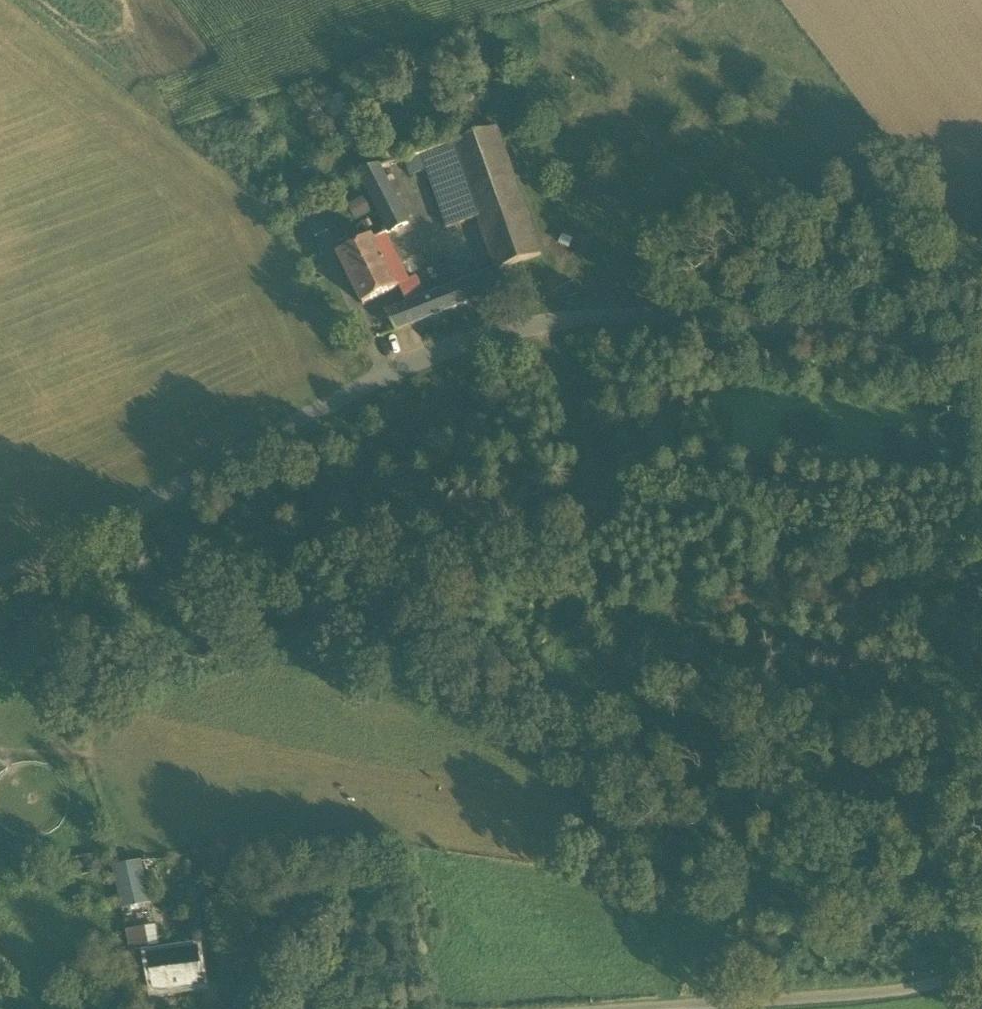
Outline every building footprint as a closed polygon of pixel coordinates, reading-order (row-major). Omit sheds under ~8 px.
[(346,93),(319,102),(333,145),(341,142),(333,119),(353,113),(346,93)] [(477,219),(496,272),(497,271),(541,255),(534,237),(496,129),(451,144),(404,160),(410,177),(426,171),(446,230),(477,219)] [(389,234),(390,234),(409,225),(380,169),(359,176),(389,234)] [(375,214),(366,197),(348,206),(356,223),(375,214)] [(305,218),(316,239),(328,233),(317,212),(305,218)] [(399,288),(408,306),(425,300),(415,278),(408,282),(385,235),(373,241),(397,289),(399,288)] [(338,257),(363,306),(397,289),(373,241),(373,240),(338,257)] [(452,264),(437,269),(443,285),(457,279),(452,264)] [(386,315),(395,331),(481,298),(504,289),(497,272),(475,280),(425,300),(408,306),(386,315)] [(112,869),(122,912),(151,906),(141,863),(112,869)] [(130,926),(133,948),(147,947),(143,928),(142,925),(130,926)] [(156,925),(143,928),(147,947),(160,945),(156,925)] [(149,956),(155,992),(202,984),(196,948),(149,956)]
